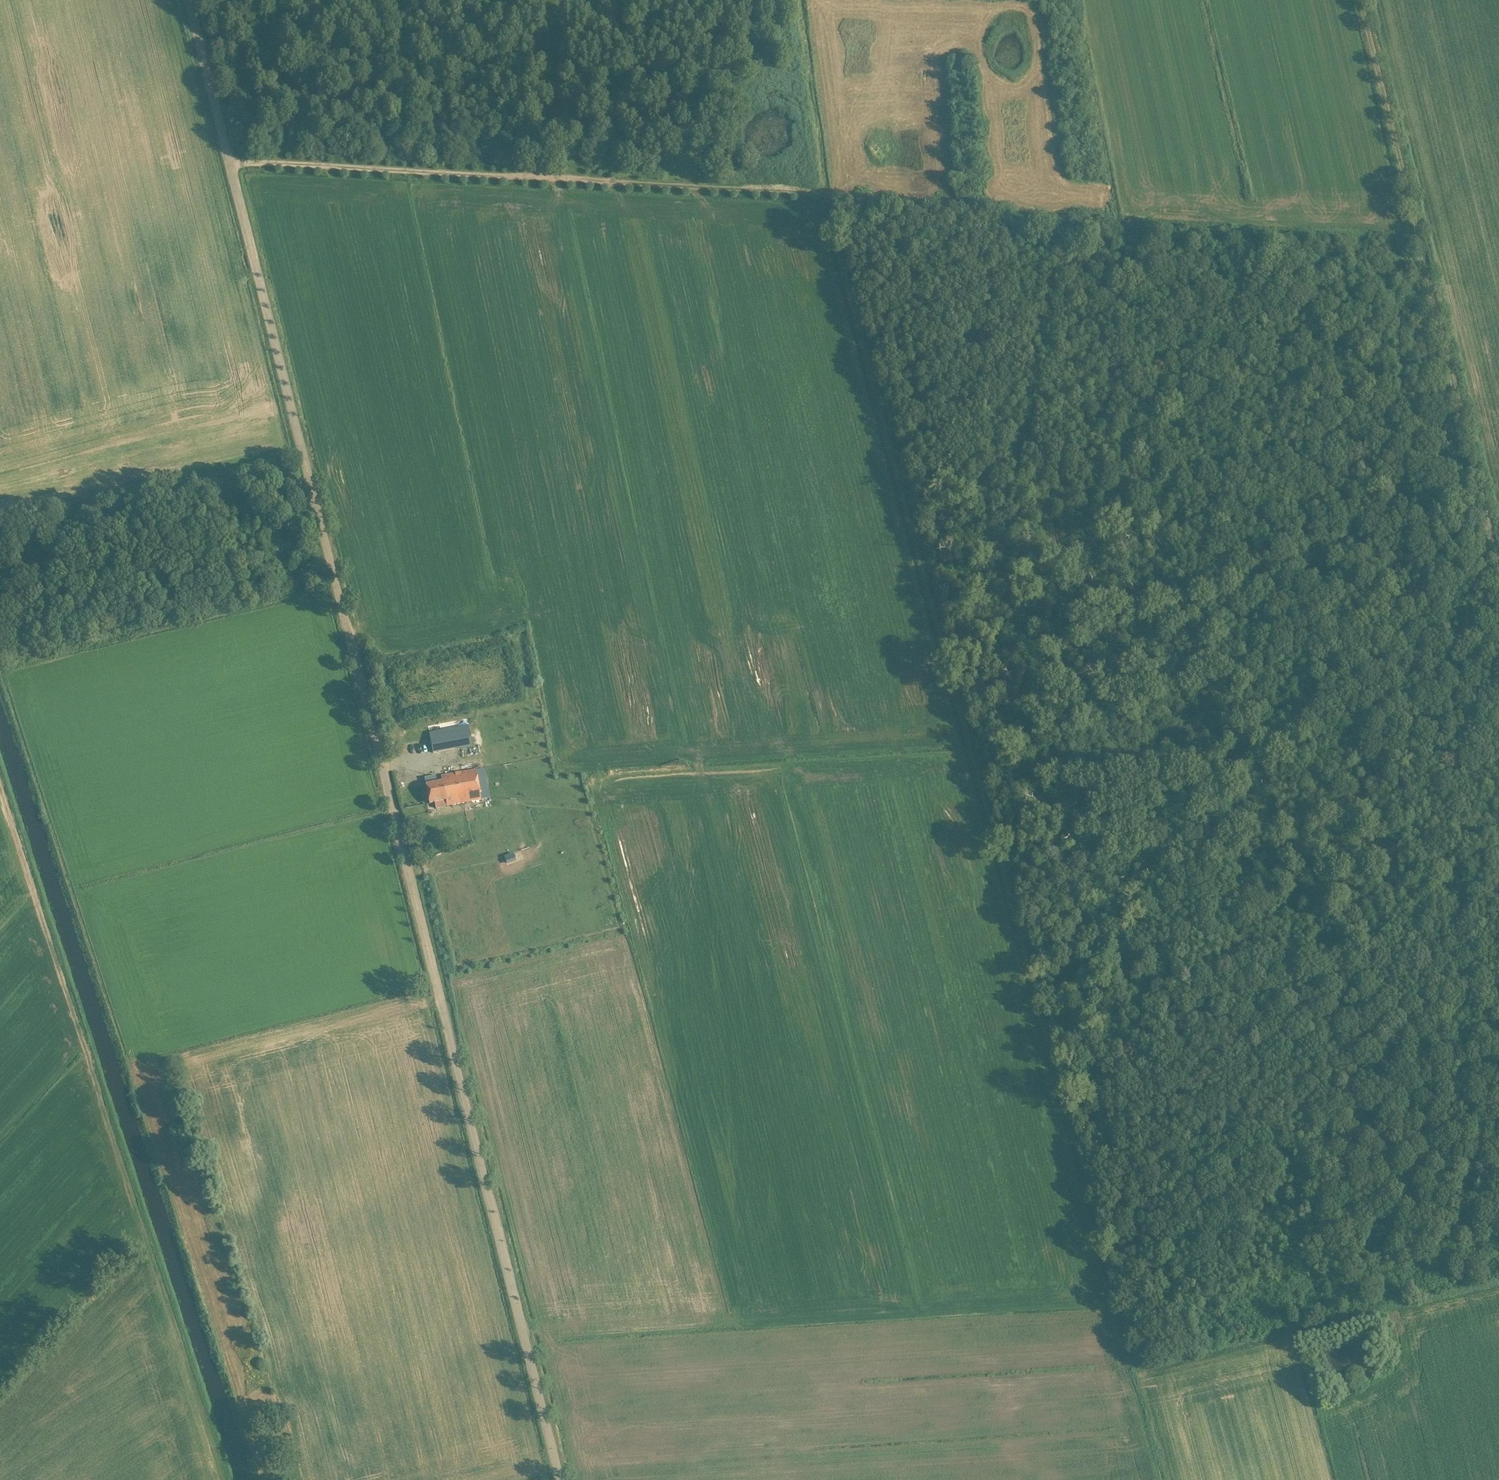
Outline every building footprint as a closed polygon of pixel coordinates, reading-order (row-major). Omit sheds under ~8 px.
[(469,725),(429,733),(433,752),(472,745),(469,725)] [(447,806),(454,804),(482,799),(476,769),(448,775),(441,776),(443,782),(437,783),(436,775),(425,778),(430,803),(446,800),(447,806)]
